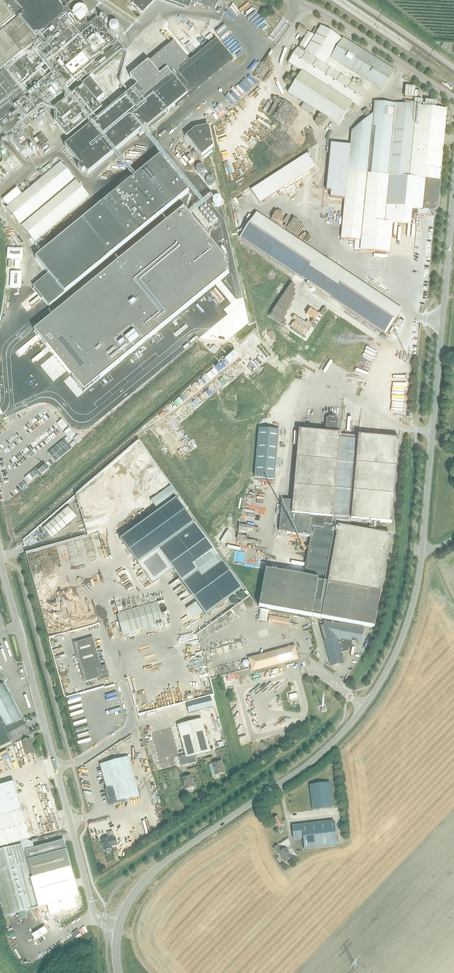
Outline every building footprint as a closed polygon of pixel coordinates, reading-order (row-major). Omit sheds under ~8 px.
[(16,2),(14,0),(0,0),(20,24),(0,40),(0,91),(0,92),(53,48),(16,2)] [(20,24),(0,0),(0,40),(20,24)] [(73,31),(59,14),(65,9),(57,0),(18,0),(16,2),(53,48),(73,31)] [(136,2),(134,4),(138,8),(143,12),(150,5),(154,0),(137,0),(136,2)] [(171,2),(184,8),(185,7),(185,6),(187,7),(189,8),(190,5),(191,2),(192,2),(193,2),(192,3),(199,5),(206,8),(211,9),(215,11),(218,3),(219,0),(164,0),(171,2)] [(66,8),(65,9),(59,14),(73,31),(76,35),(88,25),(85,21),(87,20),(86,19),(88,16),(88,12),(87,8),(83,6),(79,5),(76,7),(73,10),(73,12),(71,13),(66,8)] [(0,92),(25,122),(26,121),(95,64),(119,45),(116,42),(97,18),(88,25),(76,35),(73,31),(53,48),(0,92)] [(288,64),(302,72),(288,93),(339,125),(353,104),(359,107),(372,86),(381,92),(394,71),(342,38),(341,39),(321,26),(319,30),(315,28),(312,34),(309,32),(308,33),(306,31),(307,30),(300,26),(297,31),(303,35),(301,37),(304,39),(288,64)] [(227,52),(216,39),(139,102),(131,92),(118,103),(65,147),(80,166),(78,168),(81,173),(84,171),(87,175),(143,129),(145,127),(147,129),(175,106),(176,107),(233,59),(227,52)] [(67,137),(102,108),(97,102),(104,96),(90,79),(83,85),(56,108),(54,122),(67,137)] [(406,87),(405,97),(419,99),(420,91),(415,91),(415,88),(406,87)] [(6,137),(10,135),(25,122),(0,92),(0,91),(0,130),(6,137)] [(332,145),(330,165),(341,166),(342,156),(349,157),(341,238),(355,240),(361,240),(360,250),(390,253),(393,223),(396,224),(400,224),(405,225),(409,225),(414,225),(417,226),(418,217),(419,217),(430,214),(429,212),(432,211),(439,210),(443,157),(446,124),(447,121),(447,119),(447,117),(448,109),(375,102),(374,114),(351,132),(351,135),(348,135),(347,147),(332,145)] [(284,109),(277,120),(292,130),(302,116),(291,109),(289,112),(284,109)] [(195,129),(186,137),(202,157),(213,147),(209,126),(195,129)] [(315,126),(294,141),(298,146),(310,137),(309,137),(319,131),(315,126)] [(42,133),(34,140),(36,142),(38,141),(41,143),(38,145),(38,146),(41,149),(49,141),(42,133)] [(49,274),(33,287),(35,289),(43,299),(49,306),(189,192),(185,188),(160,157),(36,259),(49,274)] [(20,224),(74,179),(60,163),(23,195),(11,205),(7,208),(20,224)] [(195,168),(195,170),(196,171),(197,172),(199,173),(200,173),(202,173),(203,172),(204,170),(205,169),(205,167),(204,166),(203,164),(201,164),(200,163),(198,164),(196,165),(195,166),(195,168)] [(33,176),(36,179),(44,173),(41,170),(33,176)] [(205,179),(205,180),(206,182),(207,183),(209,184),(211,184),(212,184),(214,183),(215,181),(215,180),(215,178),(214,176),(213,175),(211,174),(210,174),(208,175),(207,176),(206,177),(205,179)] [(264,183),(273,196),(285,188),(276,175),(264,183)] [(35,242),(89,197),(75,181),(22,226),(35,242)] [(5,199),(11,205),(23,195),(18,188),(5,199)] [(212,201),(212,203),(213,204),(214,205),(216,206),(217,206),(219,206),(220,205),(221,204),(222,202),(222,200),(221,199),(220,197),(218,197),(217,196),(215,197),(214,198),(213,199),(212,201)] [(183,211),(36,334),(85,393),(232,269),(185,213),(183,211)] [(241,238),(302,279),(319,254),(257,213),(246,229),(243,227),(242,228),(240,232),(243,234),(241,238)] [(23,248),(7,247),(6,259),(22,260),(23,248)] [(348,273),(319,254),(302,279),(331,298),(345,277),(348,273)] [(22,272),(10,271),(9,288),(21,288),(22,272)] [(345,277),(331,298),(389,337),(395,328),(391,326),(400,313),(345,277)] [(289,298),(269,331),(283,339),(303,306),(304,307),(307,301),(305,300),(307,296),(309,298),(312,293),(310,292),(312,289),(301,282),(291,299),(289,298)] [(279,532),(311,537),(304,577),(266,570),(259,607),(375,628),(391,536),(379,534),(380,522),(392,523),(399,439),(358,436),(340,435),(340,434),(338,434),(339,420),(336,418),(329,417),(327,419),(326,433),(299,430),(293,501),(282,501),(279,532)] [(258,429),(254,477),(274,479),(279,431),(258,429)] [(179,498),(120,540),(153,585),(173,570),(206,615),(242,589),(195,524),(187,512),(188,511),(179,498)] [(68,508),(43,529),(52,539),(70,523),(79,521),(76,510),(72,511),(68,508)] [(117,576),(128,566),(126,563),(115,573),(117,576)] [(123,635),(164,624),(158,604),(117,615),(123,635)] [(258,620),(267,622),(269,611),(260,610),(258,620)] [(319,622),(331,666),(343,662),(341,653),(349,651),(350,649),(352,641),(362,643),(364,630),(319,622)] [(93,638),(74,644),(85,682),(99,678),(100,681),(110,678),(106,666),(101,667),(93,638)] [(294,647),(250,659),(253,671),(297,659),(294,647)] [(12,742),(11,741),(29,732),(22,719),(4,684),(0,686),(0,748),(12,742)] [(294,694),(289,695),(290,699),(291,702),(298,700),(298,697),(297,693),(294,694)] [(202,719),(178,726),(185,755),(179,757),(182,766),(198,762),(196,755),(210,751),(202,719)] [(21,740),(25,755),(34,753),(30,737),(21,740)] [(121,803),(121,801),(139,796),(129,757),(100,765),(107,789),(105,789),(108,800),(109,800),(110,805),(115,803),(115,804),(121,803)] [(224,773),(221,761),(213,764),(216,775),(224,773)] [(191,776),(183,778),(186,789),(188,789),(189,790),(192,789),(192,788),(194,787),(191,776)] [(22,809),(15,783),(0,787),(0,815),(22,809)] [(313,810),(333,808),(330,783),(310,785),(313,810)] [(102,840),(110,852),(158,819),(145,801),(127,813),(132,819),(102,840)] [(22,810),(0,816),(0,848),(21,842),(31,839),(22,810)] [(58,823),(56,815),(44,817),(46,826),(58,823)] [(273,820),(278,827),(278,828),(281,832),(284,830),(282,826),(284,825),(278,816),(273,820)] [(42,818),(35,820),(37,828),(44,826),(42,818)] [(97,821),(98,829),(107,828),(106,821),(97,821)] [(294,840),(304,839),(305,850),(337,846),(336,834),(334,822),(292,827),(294,840)] [(0,850),(0,898),(5,916),(38,908),(38,909),(47,907),(49,916),(77,909),(74,900),(79,898),(64,841),(33,849),(31,840),(27,841),(21,842),(22,845),(0,850)] [(285,863),(292,858),(288,852),(289,851),(286,848),(282,851),(279,845),(274,849),(278,854),(279,853),(285,863)]
